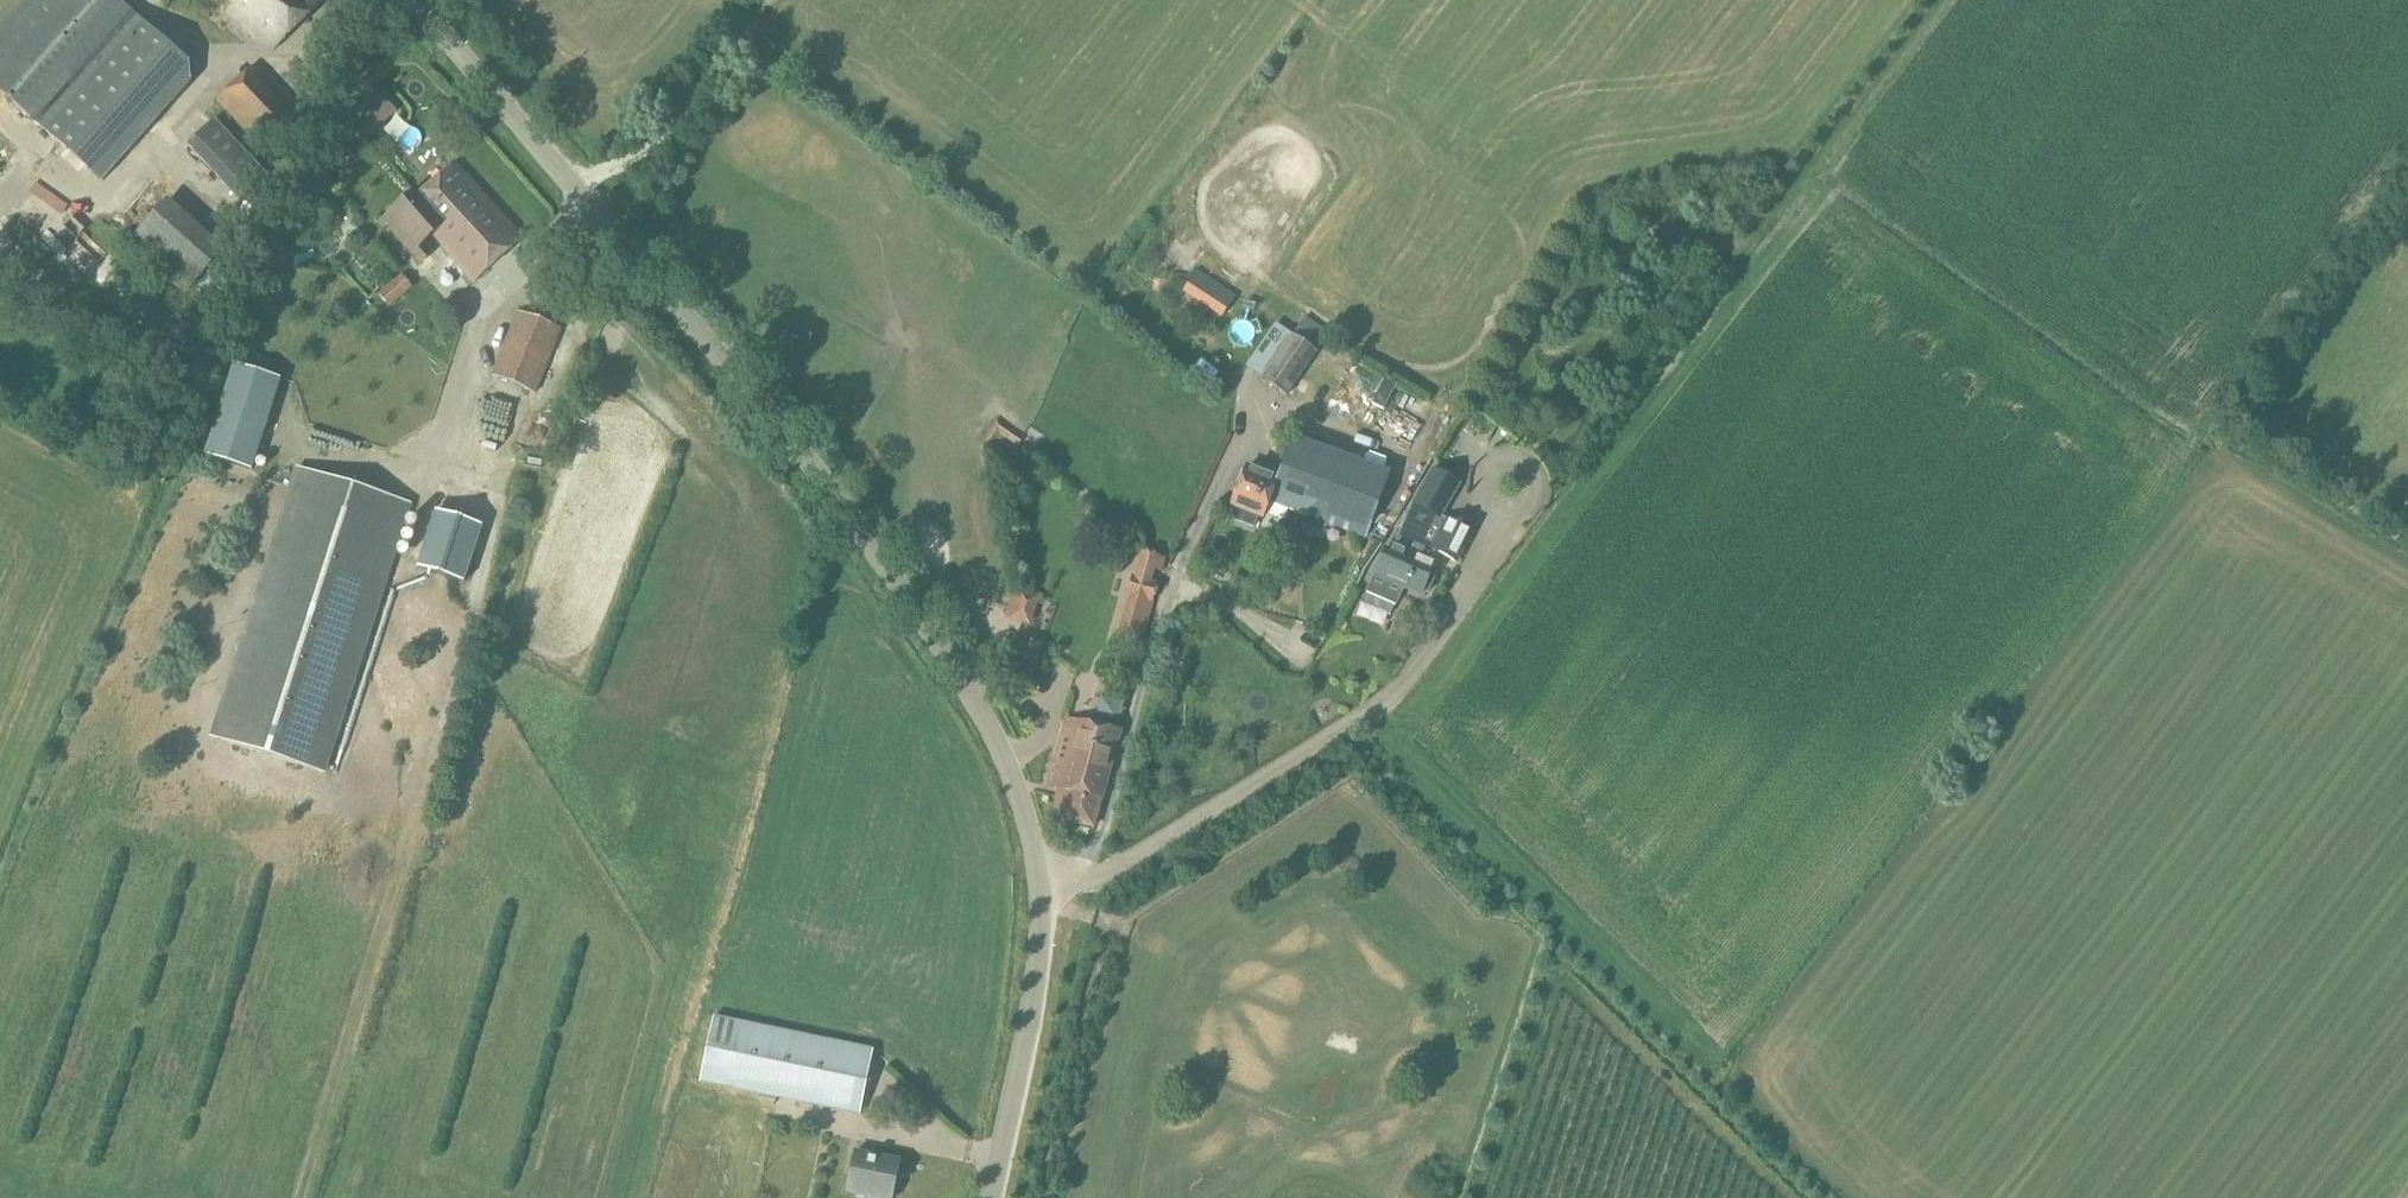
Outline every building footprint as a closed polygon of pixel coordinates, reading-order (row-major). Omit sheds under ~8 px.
[(120,0),(31,0),(0,35),(0,86),(100,178),(189,81),(186,59),(120,0)] [(323,1),(322,0),(215,0),(272,53),(323,1)] [(258,144),(298,105),(262,69),(249,69),(217,102),(258,144)] [(372,113),(358,125),(368,136),(382,124),(372,113)] [(265,158),(219,115),(196,137),(240,181),(265,158)] [(522,238),(454,165),(444,175),(443,174),(418,198),(414,193),(379,223),(383,228),(386,226),(419,264),(432,253),(421,241),(431,234),(472,284),(522,238)] [(222,253),(167,202),(132,240),(186,291),(222,253)] [(1222,316),(1234,296),(1196,272),(1184,291),(1222,316)] [(536,391),(561,329),(518,311),(493,374),(536,391)] [(1292,333),(1266,373),(1262,379),(1286,395),(1324,339),(1299,322),(1292,333)] [(280,380),(233,365),(204,455),(250,471),(280,380)] [(1384,378),(1371,403),(1383,409),(1396,384),(1384,378)] [(1318,396),(1313,407),(1363,430),(1367,419),(1318,396)] [(1463,445),(1482,419),(1467,408),(1425,467),(1451,485),(1474,452),(1463,445)] [(996,419),(980,443),(988,448),(990,449),(999,435),(1017,447),(1024,437),(996,419)] [(1366,536),(1388,472),(1291,438),(1276,479),(1245,466),(1229,506),(1263,519),(1268,502),(1366,536)] [(403,508),(298,475),(218,730),(324,763),(403,508)] [(480,527),(433,512),(416,566),(463,582),(480,527)] [(1455,561),(1468,530),(1443,519),(1402,523),(1390,552),(1383,550),(1373,574),(1421,595),(1435,561),(1426,557),(1429,551),(1455,561)] [(1142,645),(1165,559),(1139,550),(1115,637),(1142,645)] [(1027,622),(1035,598),(1014,592),(1007,616),(1027,622)] [(1042,648),(1018,639),(1005,676),(1030,684),(1042,648)] [(1093,828),(1101,798),(1100,797),(1118,732),(1065,720),(1046,785),(1058,789),(1052,810),(1062,812),(1061,820),(1093,828)] [(861,1113),(874,1049),(714,1018),(701,1082),(861,1113)] [(898,1162),(854,1153),(846,1193),(874,1197),(890,1197),(898,1162)]
